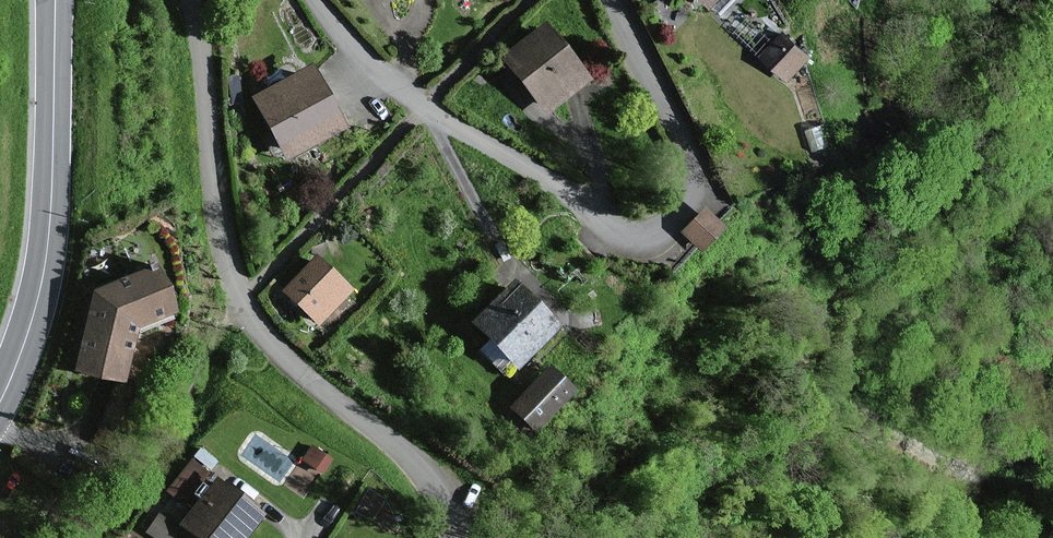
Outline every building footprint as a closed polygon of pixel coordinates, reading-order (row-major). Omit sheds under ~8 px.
[(702,13),(716,0),(689,0),(702,13)] [(577,87),(534,33),(495,63),(539,118),(577,87)] [(802,67),(777,41),(754,62),(779,89),(802,67)] [(305,81),(256,104),(270,133),(263,136),(271,153),(279,149),(282,155),(330,133),(305,81)] [(696,252),(718,230),(701,212),(678,235),(696,252)] [(342,293),(312,265),(281,297),(311,326),(342,293)] [(117,390),(129,339),(134,337),(169,323),(150,273),(88,298),(68,378),(117,390)] [(558,326),(514,283),(477,320),(521,364),(558,326)] [(574,389),(551,368),(517,406),(540,427),(574,389)] [(176,537),(245,537),(262,516),(217,482),(193,514),(175,501),(151,532),(159,537),(175,537),(176,537)]
